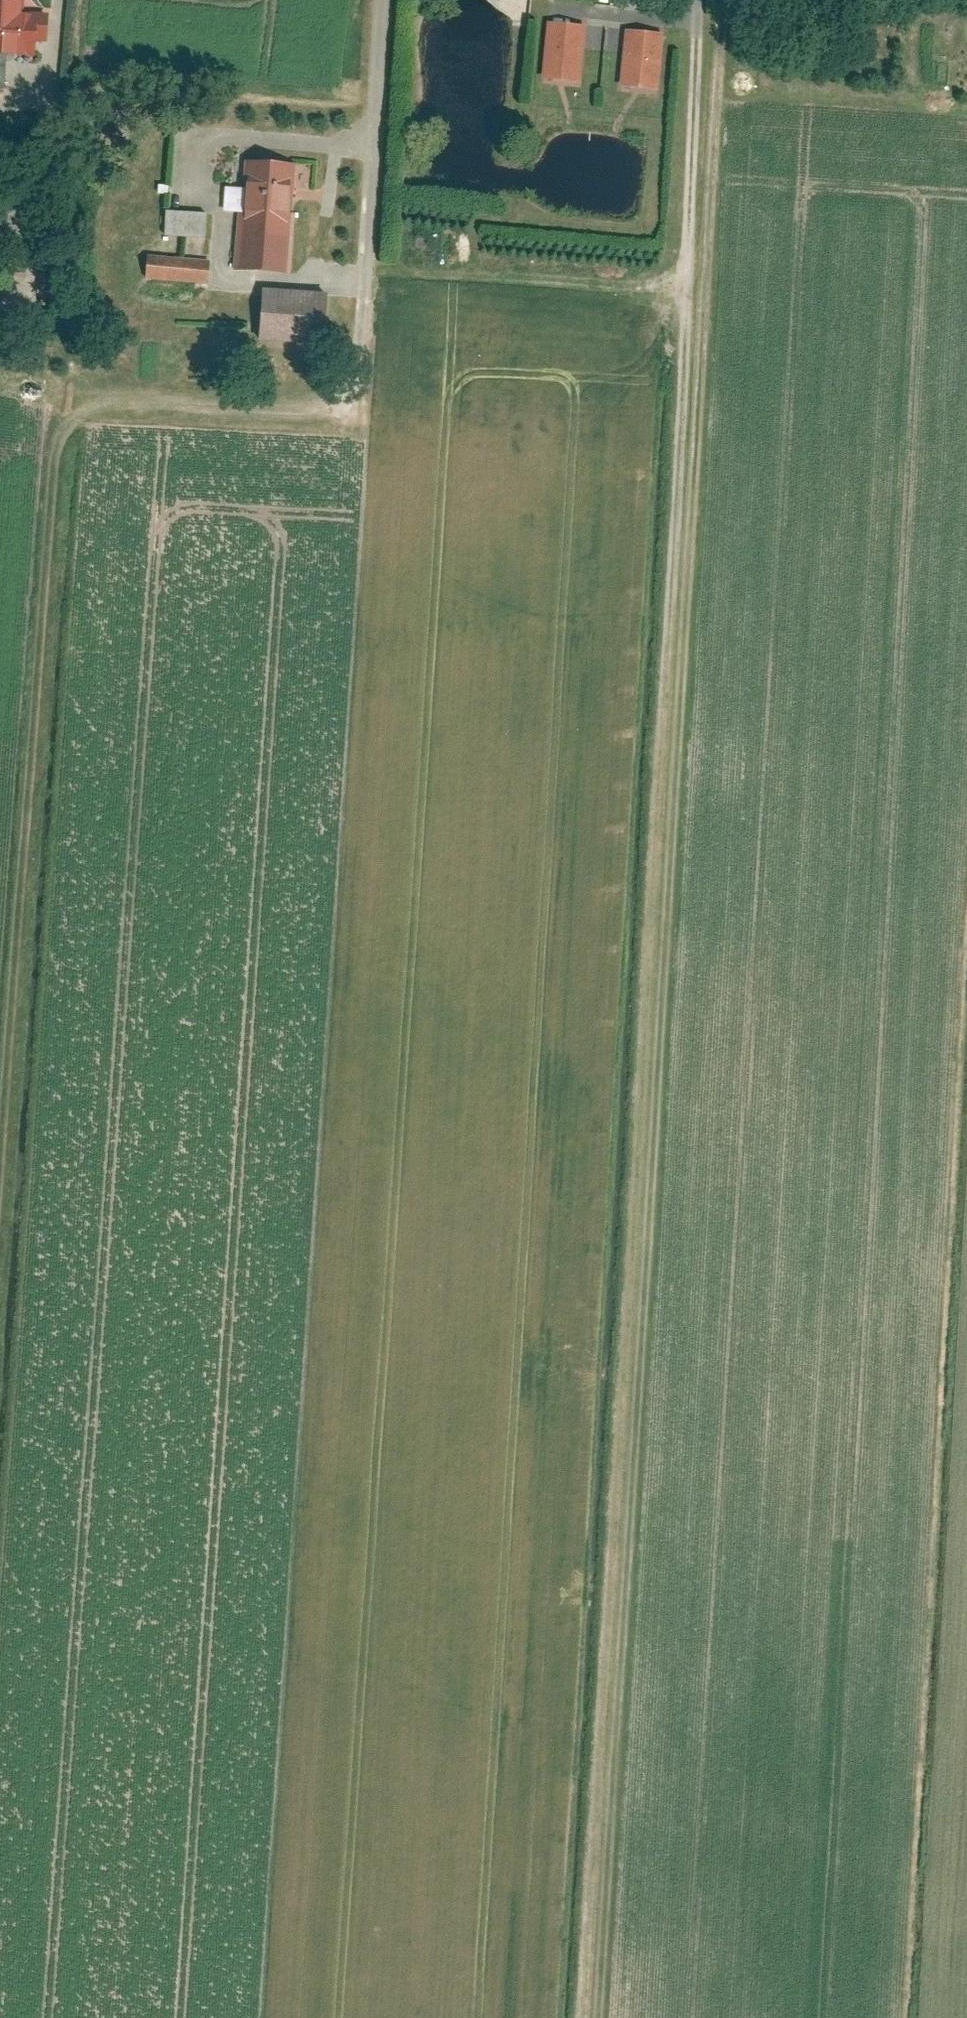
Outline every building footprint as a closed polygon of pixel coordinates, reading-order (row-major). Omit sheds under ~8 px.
[(32,17),(10,17),(11,8),(22,9),(23,0),(0,0),(0,82),(1,82),(2,59),(31,60),(32,17)] [(587,26),(547,24),(543,78),(584,81),(587,26)] [(623,30),(617,87),(658,92),(665,34),(623,30)] [(239,214),(235,271),(292,275),(297,215),(293,215),(296,166),(246,162),(244,189),(226,187),(224,213),(239,214)] [(167,212),(166,236),(207,239),(208,215),(167,212)] [(149,256),(147,281),(209,286),(212,261),(149,256)] [(332,295),(265,291),(261,343),(328,347),(332,295)]
